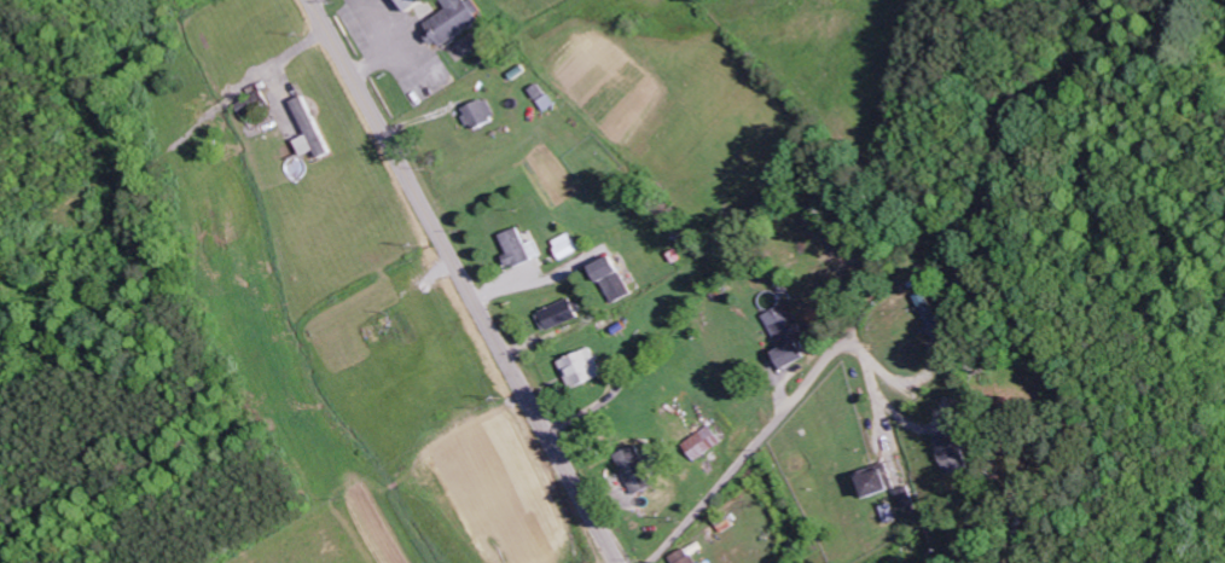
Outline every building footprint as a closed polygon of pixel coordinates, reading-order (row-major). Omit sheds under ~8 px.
[(412,14),(432,0),(402,0),(412,14)] [(475,0),(470,3),(468,0),(445,0),(451,9),(426,27),(442,50),(488,18),(475,0)] [(547,112),(557,106),(543,84),(533,90),(547,112)] [(239,103),(246,117),(271,106),(265,92),(239,103)] [(322,159),(332,154),(307,97),(295,103),(310,136),(299,141),(306,157),(319,151),(322,159)] [(465,111),(475,133),(500,121),(489,99),(465,111)] [(527,243),(521,227),(503,234),(510,254),(506,255),(511,268),(543,256),(537,240),(527,243)] [(554,241),(563,259),(581,251),(573,232),(554,241)] [(598,264),(614,303),(634,295),(618,255),(598,264)] [(940,343),(951,338),(930,291),(919,296),(940,343)] [(545,331),(581,317),(574,298),(538,312),(545,331)] [(808,358),(799,338),(805,336),(790,303),(765,314),(781,348),(777,349),(785,368),(808,358)] [(562,361),(575,390),(606,375),(592,347),(562,361)] [(686,443),(698,461),(723,443),(711,426),(686,443)] [(952,475),(973,469),(960,430),(940,437),(952,475)] [(656,487),(640,446),(619,454),(634,495),(656,487)] [(864,472),(871,497),(899,489),(892,464),(864,472)] [(677,562),(700,562),(693,547),(674,556),(677,562)]
